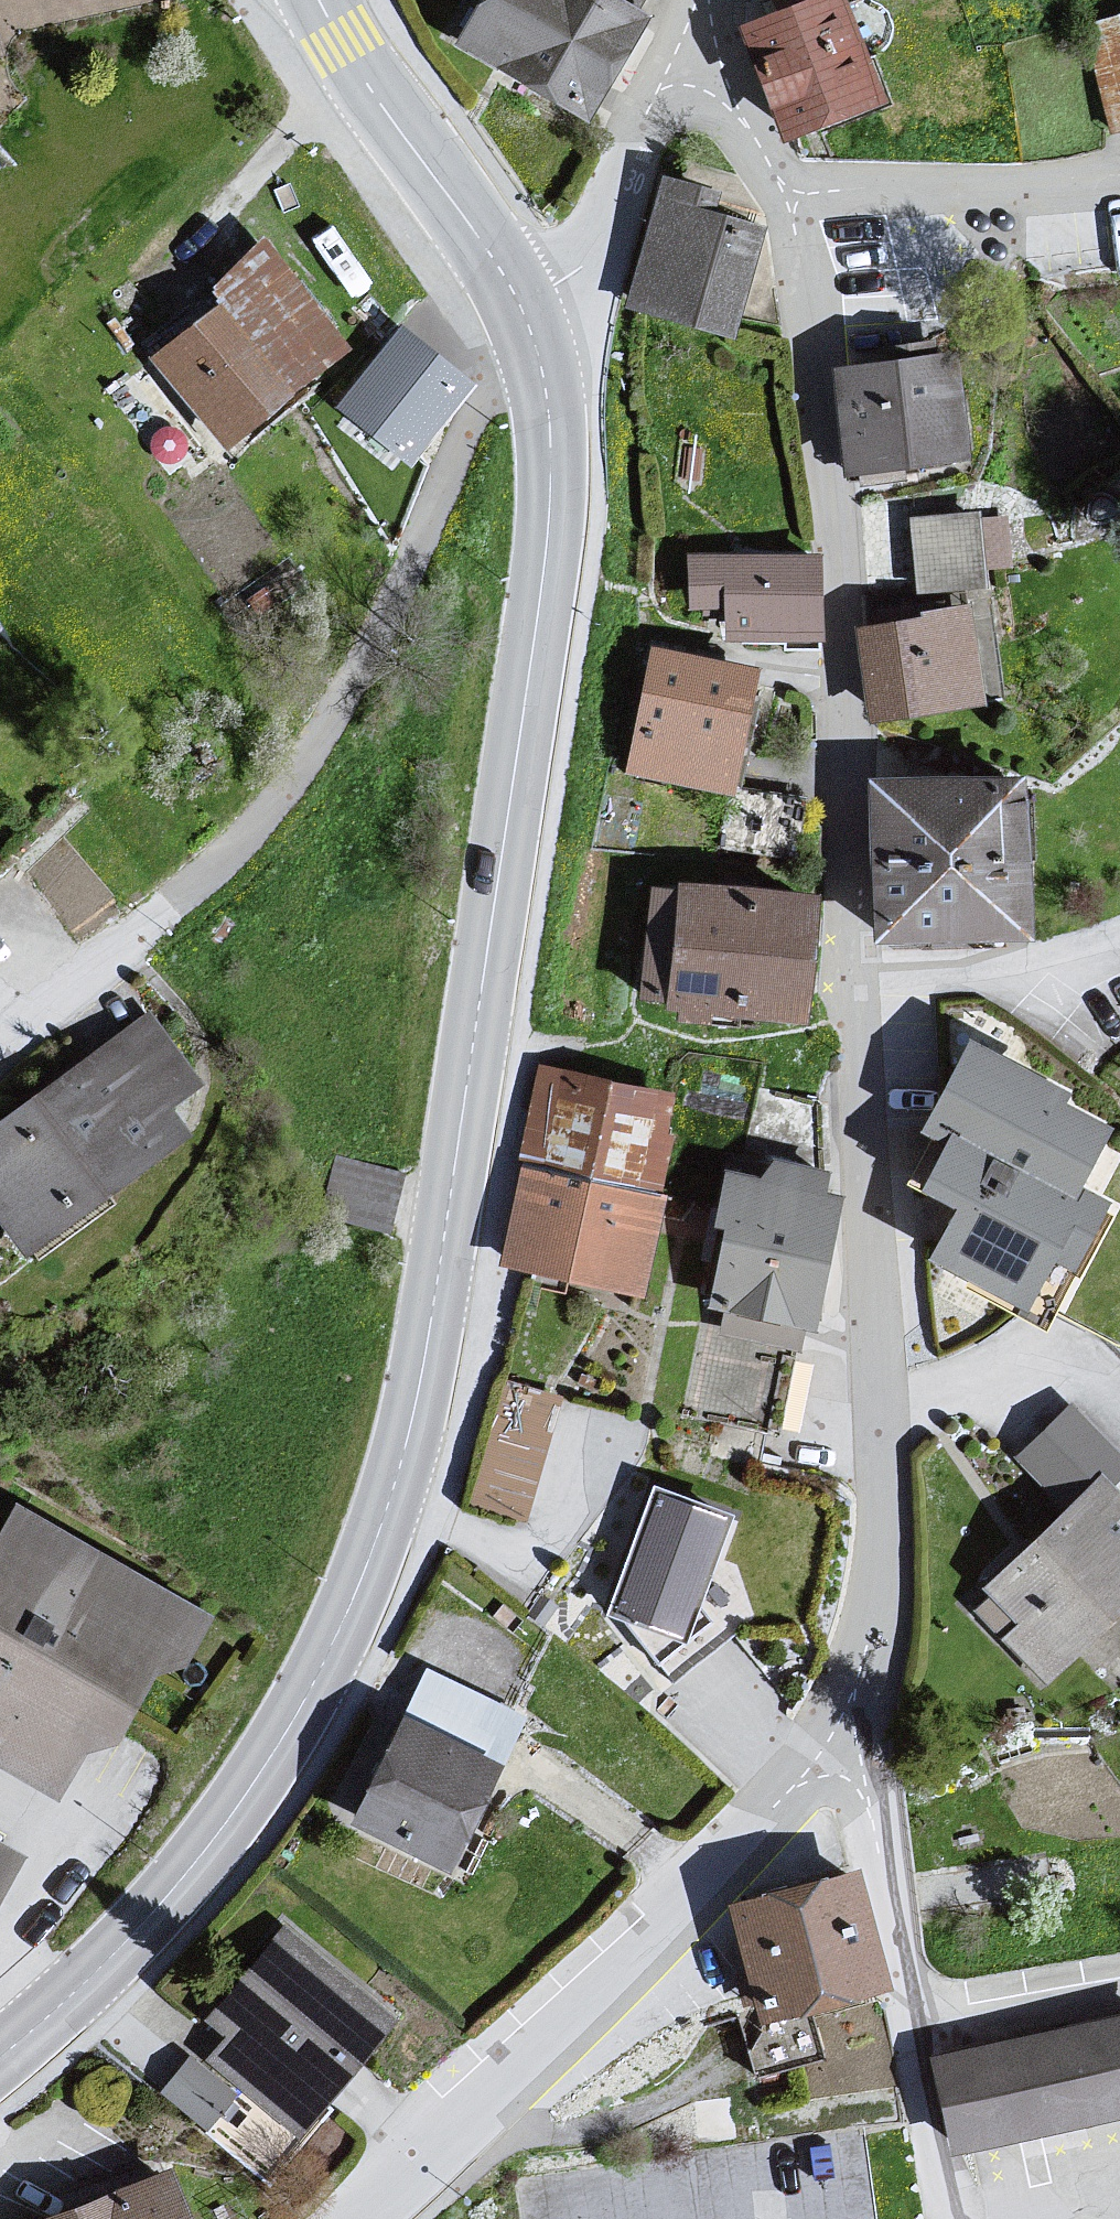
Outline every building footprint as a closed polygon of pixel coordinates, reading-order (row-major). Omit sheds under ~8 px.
[(579,134),(658,0),(478,0),(445,51),(579,134)] [(779,154),(876,118),(838,0),(786,0),(732,17),(779,154)] [(1113,143),(1119,141),(1119,19),(1073,32),(1113,143)] [(710,204),(659,190),(622,316),(725,353),(755,239),(700,226),(710,204)] [(268,277),(148,373),(227,465),(344,361),(268,277)] [(341,417),(411,478),(467,406),(401,346),(341,417)] [(947,369),(826,387),(845,490),(964,475),(947,369)] [(997,523),(903,529),(907,610),(982,609),(981,583),(1005,578),(997,523)] [(816,660),(807,566),(683,562),(686,620),(723,625),(723,652),(816,660)] [(969,714),(953,614),(854,638),(872,738),(969,714)] [(750,682),(647,655),(621,786),(729,808),(750,682)] [(1017,787),(859,788),(867,953),(1024,952),(1017,787)] [(811,906),(666,894),(653,1023),(801,1041),(811,906)] [(0,1129),(0,1249),(12,1268),(178,1150),(198,1103),(142,1030),(0,1129)] [(913,1143),(934,1154),(910,1206),(945,1224),(918,1281),(1019,1329),(1047,1278),(1073,1292),(1110,1221),(1080,1204),(1111,1142),(965,1049),(913,1143)] [(674,1103),(533,1073),(517,1167),(656,1198),(674,1103)] [(348,1158),(341,1210),(397,1216),(404,1165),(348,1158)] [(658,1210),(518,1178),(497,1273),(635,1310),(658,1210)] [(831,1210),(718,1182),(691,1313),(701,1317),(808,1340),(831,1210)] [(559,1405),(496,1386),(457,1506),(525,1530),(559,1405)] [(976,1599),(1055,1678),(1119,1616),(1119,1505),(1104,1489),(1119,1473),(1119,1464),(1068,1415),(1009,1463),(1062,1524),(976,1599)] [(658,1483),(612,1612),(693,1640),(739,1511),(658,1483)] [(57,1811),(79,1769),(113,1758),(154,1682),(192,1689),(219,1636),(11,1514),(0,1534),(0,1780),(57,1811)] [(397,1733),(340,1834),(442,1887),(493,1782),(397,1733)] [(17,1871),(0,1861),(0,1900),(17,1871)] [(853,1894),(729,1918),(762,2040),(887,1999),(853,1894)] [(218,2052),(204,2070),(298,2144),(387,2036),(277,1943),(203,2034),(218,2052)] [(920,2069),(947,2162),(1119,2121),(1119,2027),(920,2069)] [(77,2218),(176,2218),(161,2184),(77,2218)]
